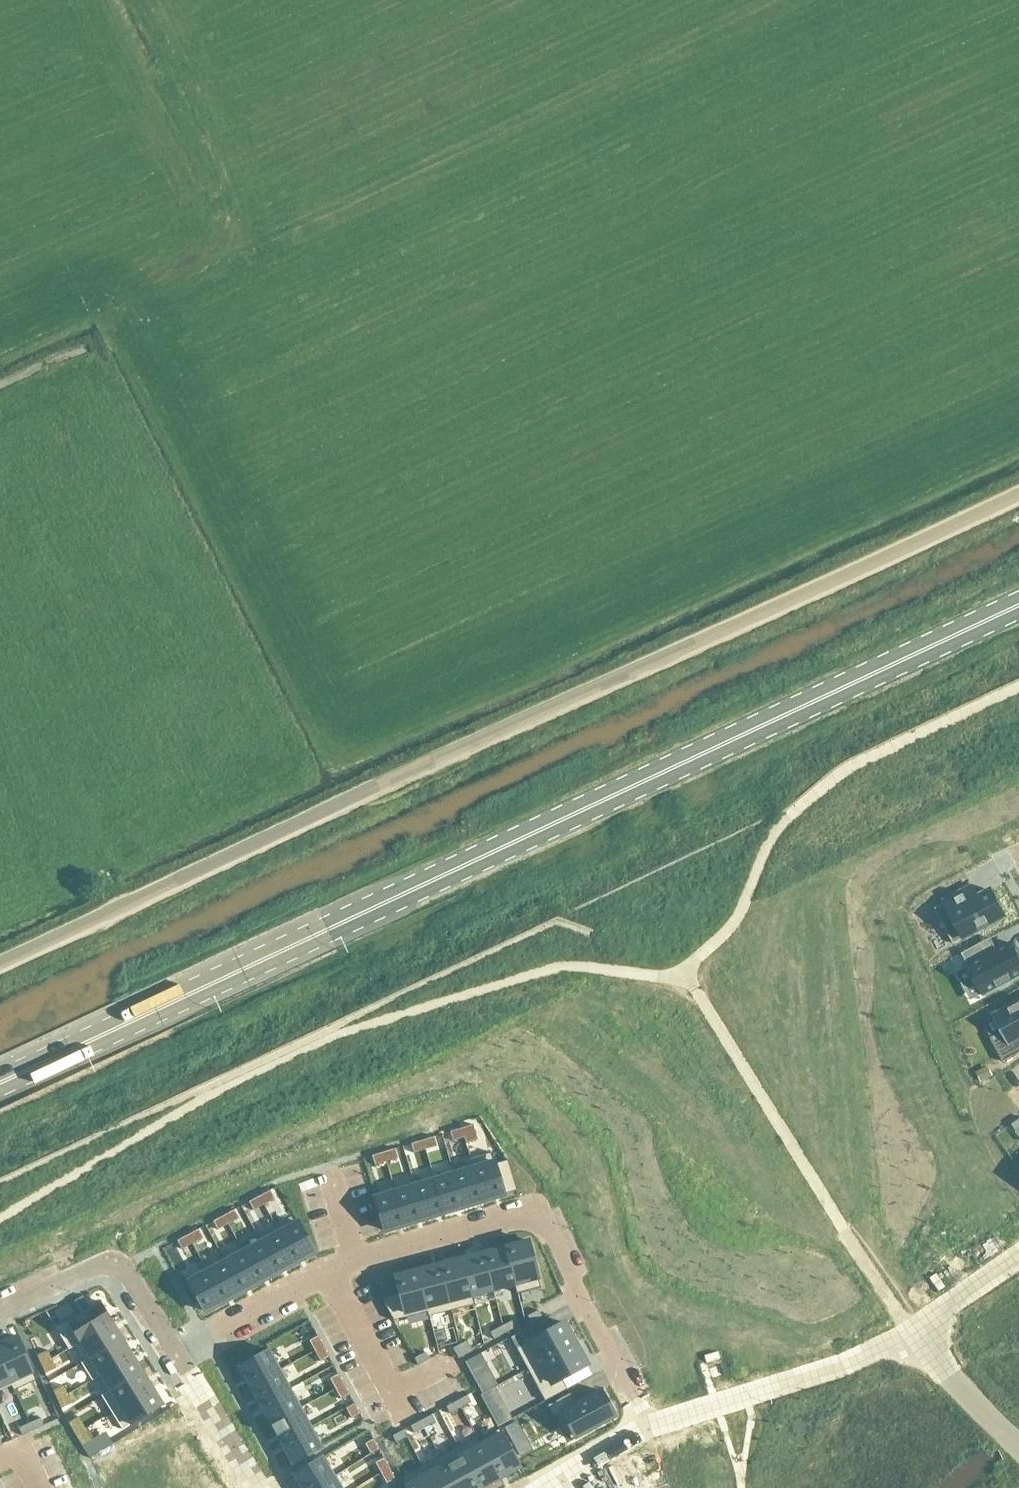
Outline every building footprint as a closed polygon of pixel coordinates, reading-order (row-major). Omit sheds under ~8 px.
[(945,903),(934,908),(953,944),(982,928),(984,932),(1000,923),(998,920),(1004,917),(990,890),(965,903),(961,894),(963,893),(962,891),(944,901),(945,903)] [(961,953),(983,994),(1018,974),(1018,959),(1010,943),(989,954),(982,942),(961,953)] [(990,1037),(1003,1062),(1018,1053),(1018,1002),(994,1015),(1002,1031),(990,1037)] [(976,1072),(981,1081),(989,1076),(985,1068),(976,1072)] [(472,1124),(460,1128),(463,1138),(465,1143),(477,1140),(472,1124)] [(460,1128),(449,1131),(452,1141),(463,1138),(460,1128)] [(433,1136),(422,1140),(424,1149),(436,1146),(433,1136)] [(422,1140),(410,1143),(413,1153),(424,1149),(422,1140)] [(394,1148),(382,1152),(386,1161),(397,1158),(394,1148)] [(382,1152),(371,1155),(374,1165),(386,1161),(382,1152)] [(490,1152),(469,1159),(472,1168),(473,1168),(483,1200),(517,1190),(508,1159),(494,1164),(490,1152)] [(472,1168),(453,1174),(463,1206),(483,1200),(473,1168),(472,1168)] [(453,1174),(434,1179),(444,1212),(463,1206),(453,1174)] [(434,1179),(414,1185),(424,1218),(444,1212),(434,1179)] [(414,1185),(395,1191),(405,1224),(424,1218),(414,1185)] [(269,1190),(259,1196),(263,1204),(274,1199),(269,1190)] [(395,1191),(374,1198),(384,1230),(405,1224),(395,1191)] [(259,1196),(248,1201),(253,1210),(263,1204),(259,1196)] [(233,1209),(223,1215),(228,1224),(238,1218),(233,1209)] [(223,1215),(212,1221),(217,1230),(228,1224),(223,1215)] [(297,1222),(278,1232),(295,1262),(314,1252),(297,1222)] [(198,1229),(187,1234),(192,1243),(202,1237),(198,1229)] [(278,1232),(260,1242),(277,1272),(295,1262),(278,1232)] [(187,1234),(176,1240),(181,1249),(192,1243),(187,1234)] [(528,1240),(505,1246),(515,1283),(514,1284),(516,1293),(540,1287),(528,1240)] [(260,1242),(243,1251),(259,1282),(277,1272),(260,1242)] [(505,1246),(483,1252),(493,1289),(514,1284),(515,1283),(505,1246)] [(243,1251),(225,1261),(241,1291),(259,1282),(243,1251)] [(483,1252),(461,1258),(471,1295),(493,1289),(483,1252)] [(461,1258),(439,1264),(451,1310),(474,1304),(471,1295),(461,1258)] [(225,1261),(207,1271),(223,1301),(241,1291),(225,1261)] [(439,1264),(417,1269),(428,1311),(427,1312),(428,1316),(451,1310),(439,1264)] [(398,1293),(381,1297),(393,1320),(427,1312),(428,1311),(417,1269),(394,1275),(398,1293)] [(207,1271),(188,1281),(204,1311),(223,1301),(207,1271)] [(82,1296),(74,1301),(81,1312),(89,1307),(82,1296)] [(81,1312),(56,1328),(69,1349),(75,1345),(75,1344),(111,1322),(99,1301),(89,1307),(81,1312)] [(537,1310),(527,1316),(531,1323),(541,1317),(537,1310)] [(511,1320),(500,1326),(504,1333),(515,1328),(511,1320)] [(111,1322),(75,1344),(75,1345),(85,1360),(85,1361),(122,1338),(111,1322)] [(532,1325),(510,1337),(527,1369),(574,1343),(563,1322),(538,1336),(532,1325)] [(500,1326),(489,1332),(493,1339),(504,1333),(500,1326)] [(317,1335),(310,1339),(316,1350),(323,1346),(317,1335)] [(0,1344),(0,1360),(12,1385),(11,1386),(13,1390),(36,1380),(16,1336),(0,1344)] [(85,1360),(80,1362),(81,1363),(92,1380),(100,1375),(99,1375),(132,1354),(122,1338),(85,1361),(85,1360)] [(466,1340),(459,1344),(465,1354),(472,1351),(466,1340)] [(574,1343),(527,1369),(544,1401),(567,1389),(561,1378),(586,1364),(574,1343)] [(459,1344),(452,1348),(458,1358),(465,1354),(459,1344)] [(323,1346),(316,1350),(321,1360),(329,1356),(323,1346)] [(47,1350),(36,1355),(40,1364),(51,1359),(47,1350)] [(268,1350),(238,1366),(249,1386),(279,1370),(268,1350)] [(424,1352),(413,1358),(417,1365),(428,1359),(424,1352)] [(496,1385),(479,1353),(464,1362),(482,1393),(495,1386),(496,1385)] [(132,1354),(99,1375),(100,1375),(109,1390),(109,1391),(142,1371),(132,1354)] [(51,1359),(40,1364),(44,1373),(55,1368),(51,1359)] [(11,1386),(12,1385),(0,1360),(0,1391),(11,1386)] [(279,1370),(249,1386),(259,1405),(290,1389),(279,1370)] [(109,1390),(101,1395),(111,1412),(152,1387),(142,1371),(109,1391),(109,1390)] [(338,1373),(331,1377),(336,1388),(343,1384),(338,1373)] [(343,1384),(336,1388),(342,1398),(349,1394),(343,1384)] [(63,1385),(52,1390),(56,1399),(67,1394),(63,1385)] [(512,1418),(495,1386),(482,1393),(480,1394),(497,1426),(512,1418)] [(152,1387),(111,1412),(122,1429),(163,1404),(152,1387)] [(290,1389),(259,1405),(270,1424),(300,1408),(290,1389)] [(569,1393),(547,1405),(553,1417),(562,1413),(575,1436),(614,1415),(600,1390),(575,1404),(569,1393)] [(67,1394),(56,1399),(60,1408),(71,1403),(67,1394)] [(466,1395),(456,1400),(460,1408),(470,1402),(466,1395)] [(456,1400),(445,1406),(449,1413),(460,1408),(456,1400)] [(354,1403),(347,1407),(352,1417),(360,1413),(354,1403)] [(300,1408),(270,1424),(280,1443),(310,1427),(300,1408)] [(431,1414),(420,1420),(424,1427),(435,1421),(431,1414)] [(40,1418),(29,1423),(32,1430),(43,1425),(40,1418)] [(79,1420),(69,1427),(74,1435),(84,1429),(79,1420)] [(420,1420),(410,1426),(414,1433),(424,1427),(420,1420)] [(519,1434),(512,1421),(503,1426),(510,1439),(519,1434)] [(29,1423),(18,1428),(21,1435),(32,1430),(29,1423)] [(310,1427),(280,1443),(291,1463),(321,1446),(310,1427)] [(84,1429),(74,1435),(79,1444),(89,1437),(84,1429)] [(478,1440),(498,1478),(519,1467),(498,1429),(478,1440)] [(402,1430),(392,1435),(396,1443),(406,1437),(402,1430)] [(476,1435),(457,1446),(480,1487),(498,1478),(478,1440),(476,1435)] [(373,1438),(366,1442),(371,1452),(379,1448),(373,1438)] [(152,1464),(159,1475),(164,1485),(175,1478),(181,1487),(212,1487),(185,1444),(152,1464)] [(439,1455),(457,1487),(480,1487),(457,1446),(439,1455)] [(113,1475),(121,1487),(152,1487),(148,1482),(159,1475),(152,1464),(146,1454),(113,1475)] [(422,1465),(434,1487),(457,1487),(439,1455),(422,1465)] [(293,1475),(301,1487),(314,1487),(334,1476),(322,1457),(293,1475)] [(383,1457),(376,1461),(382,1472),(389,1468),(383,1457)] [(401,1476),(407,1487),(434,1487),(422,1465),(401,1476)] [(389,1468),(382,1472),(387,1482),(395,1478),(389,1468)] [(314,1487),(341,1487),(334,1476),(314,1487)]
